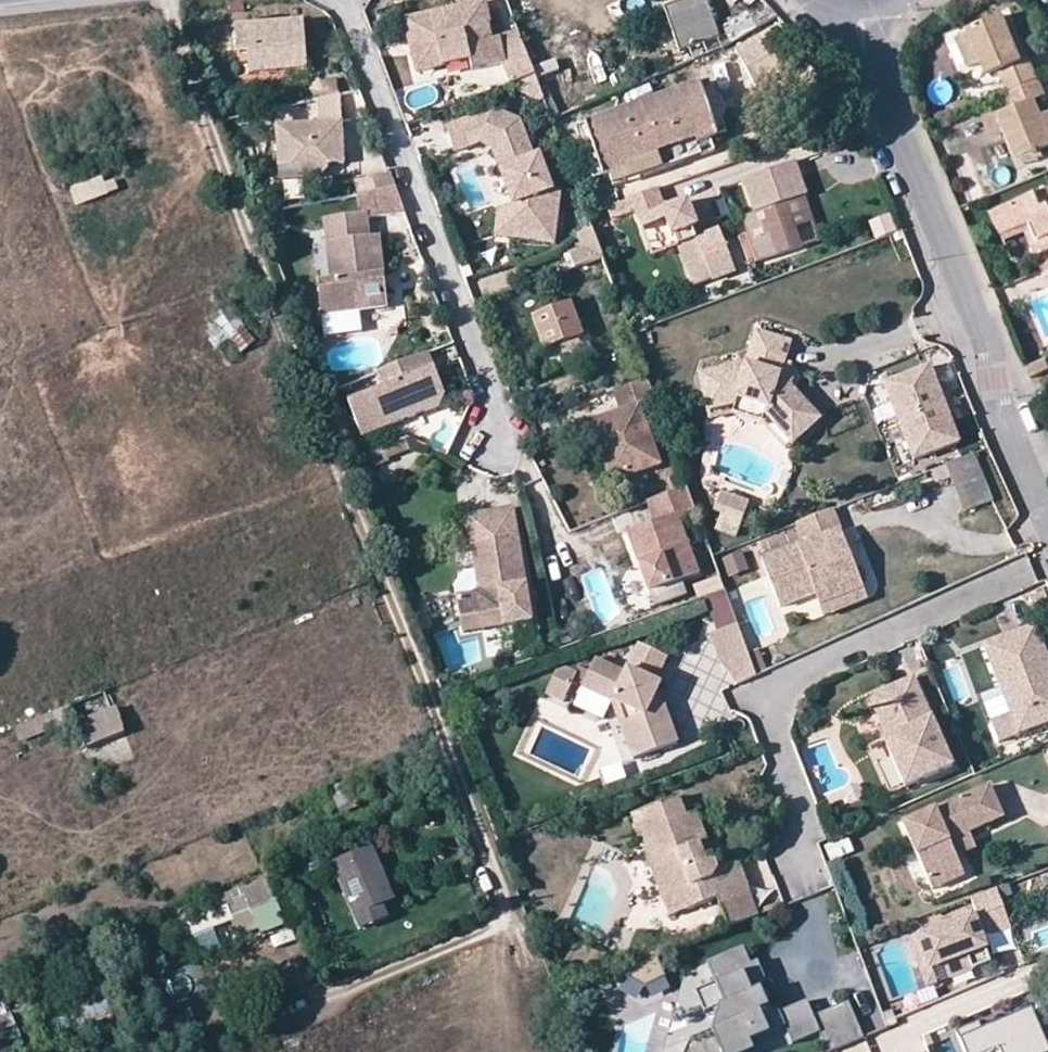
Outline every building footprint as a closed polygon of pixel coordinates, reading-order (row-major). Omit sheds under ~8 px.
[(668,0),(687,43),(726,25),(716,0),(668,0)] [(417,53),(421,73),(473,63),(475,71),(504,66),(511,85),(514,84),(538,77),(523,37),(494,43),(491,29),(495,28),(490,7),(412,22),(416,44),(421,43),(423,52),(417,53)] [(988,63),(992,75),(1003,72),(1011,92),(1041,81),(1035,66),(1027,64),(1016,37),(1009,19),(976,32),(976,37),(961,41),(972,70),(988,63)] [(309,64),(304,21),(240,28),(240,40),(241,49),(252,49),(253,70),(302,65),(309,64)] [(773,22),(737,42),(758,81),(789,66),(783,54),(798,45),(773,22)] [(1023,34),(1016,37),(1027,64),(1035,66),(1023,34)] [(547,100),(538,77),(514,84),(515,88),(543,102),(547,100)] [(707,79),(698,82),(704,99),(707,98),(708,99),(710,98),(711,99),(713,100),(714,101),(715,102),(716,104),(717,106),(717,108),(716,110),(716,112),(715,113),(714,114),(713,115),(712,116),(718,132),(728,129),(722,115),(723,114),(723,112),(724,110),(724,108),(724,106),(723,103),(723,101),(722,100),(721,98),(720,97),(719,96),(717,95),(716,94),(715,94),(713,93),(707,79)] [(1003,116),(1020,160),(1023,160),(1042,152),(1047,150),(1047,128),(1047,126),(1039,103),(1047,99),(1041,81),(1011,92),(1009,93),(1016,111),(1003,116)] [(698,82),(584,125),(603,175),(609,173),(623,168),(622,164),(695,137),(696,140),(697,140),(711,135),(718,132),(712,116),(713,115),(714,114),(715,113),(716,112),(716,110),(717,108),(717,106),(716,104),(715,102),(714,101),(713,100),(711,99),(710,98),(708,99),(707,98),(704,99),(698,82)] [(344,122),(344,97),(324,100),(325,123),(344,122)] [(536,157),(522,120),(495,109),(448,126),(457,151),(481,142),(495,148),(516,205),(512,237),(556,243),(562,190),(554,189),(544,164),(539,166),(536,157)] [(346,164),(344,122),(325,123),(279,124),(280,166),(299,165),(309,182),(321,182),(329,165),(346,164)] [(603,175),(584,125),(575,128),(593,179),(603,175)] [(695,137),(622,164),(623,168),(627,179),(702,152),(697,140),(696,140),(695,137)] [(1023,160),(1027,169),(1045,163),(1042,152),(1023,160)] [(759,263),(766,261),(802,249),(795,231),(786,205),(802,199),(789,163),(730,184),(743,219),(758,259),(759,263)] [(399,189),(394,177),(373,179),(375,192),(399,189)] [(698,222),(688,197),(666,205),(659,187),(608,205),(610,213),(635,204),(638,215),(663,207),(671,232),(673,231),(677,242),(694,237),(698,236),(694,224),(698,222)] [(325,222),(334,285),(322,286),(325,320),(368,314),(371,336),(394,332),(387,289),(376,290),(375,281),(386,279),(381,239),(373,239),(371,221),(409,216),(399,189),(375,192),(359,194),(362,217),(325,222)] [(1016,205),(1024,227),(1042,221),(1047,236),(1047,193),(1016,205)] [(802,199),(786,205),(795,231),(812,225),(802,199)] [(512,237),(516,205),(501,211),(498,236),(512,237)] [(889,210),(869,220),(878,239),(899,229),(889,210)] [(1042,221),(1024,227),(1027,234),(1038,230),(1046,251),(1047,251),(1047,236),(1042,221)] [(698,236),(694,237),(705,266),(688,272),(691,283),(733,269),(725,246),(718,229),(699,235),(698,236)] [(571,253),(576,268),(605,258),(595,230),(579,236),(584,248),(571,253)] [(694,237),(677,242),(688,272),(705,266),(694,237)] [(375,281),(376,290),(387,289),(386,279),(375,281)] [(583,331),(570,295),(530,310),(543,345),(583,331)] [(255,341),(245,327),(231,338),(240,351),(255,341)] [(737,399),(738,394),(766,404),(765,410),(792,442),(819,422),(791,388),(787,385),(790,380),(783,366),(778,364),(786,339),(756,330),(744,361),(699,374),(709,407),(737,399)] [(447,397),(431,355),(380,375),(386,390),(350,403),(363,438),(441,409),(447,397)] [(1044,359),(1026,367),(1029,374),(1031,378),(1034,376),(1047,370),(1047,368),(1044,359)] [(954,398),(950,388),(939,360),(893,378),(909,416),(954,398)] [(658,402),(649,378),(613,390),(620,410),(589,421),(592,427),(658,402)] [(954,398),(961,395),(957,385),(950,388),(954,398)] [(765,410),(766,404),(738,394),(737,399),(733,411),(761,419),(765,410)] [(965,406),(961,395),(954,398),(958,408),(965,406)] [(969,436),(958,408),(954,398),(909,416),(924,455),(969,436)] [(709,407),(711,417),(733,411),(737,399),(709,407)] [(661,464),(642,409),(658,403),(658,402),(592,427),(610,481),(661,464)] [(765,410),(761,419),(785,448),(792,442),(765,410)] [(373,450),(377,462),(390,457),(386,445),(373,450)] [(967,509),(988,501),(967,454),(946,462),(967,509)] [(698,514),(684,475),(670,480),(674,493),(649,502),(656,523),(629,533),(650,592),(701,574),(681,520),(698,514)] [(730,492),(712,498),(721,529),(739,524),(730,492)] [(468,515),(473,545),(482,592),(465,595),(461,596),(464,614),(466,625),(507,618),(508,625),(536,620),(532,599),(525,599),(523,592),(530,591),(515,506),(468,515)] [(796,522),(804,542),(762,559),(782,607),(818,594),(822,604),(865,587),(846,541),(833,544),(829,534),(841,529),(832,508),(796,522)] [(846,541),(841,529),(829,534),(833,544),(846,541)] [(727,577),(750,574),(747,550),(724,552),(727,577)] [(822,604),(826,615),(869,598),(865,587),(822,604)] [(1030,594),(1039,616),(1047,613),(1047,596),(1045,589),(1030,594)] [(427,611),(417,613),(423,628),(432,625),(427,611)] [(508,625),(507,618),(466,625),(467,631),(488,629),(508,625)] [(742,681),(757,674),(739,624),(715,634),(726,664),(742,681)] [(1001,685),(1012,710),(1022,734),(1047,723),(1047,655),(1035,624),(985,645),(1001,685)] [(603,692),(620,700),(626,719),(624,723),(637,757),(680,741),(668,708),(654,701),(656,696),(649,694),(655,681),(666,657),(639,645),(625,674),(596,660),(590,674),(583,688),(600,696),(603,692)] [(590,674),(580,669),(575,679),(574,684),(583,688),(590,674)] [(555,700),(559,690),(569,693),(574,684),(575,679),(564,673),(557,675),(546,697),(555,700)] [(889,738),(894,737),(899,749),(890,753),(905,788),(953,765),(917,676),(872,695),(878,714),(889,738)] [(649,694),(656,696),(662,684),(655,681),(649,694)] [(991,718),(1012,710),(1001,685),(981,693),(991,718)] [(569,693),(559,690),(555,700),(564,704),(569,693)] [(624,723),(626,719),(620,700),(603,692),(600,696),(617,704),(624,723)] [(38,720),(42,732),(76,717),(72,705),(38,720)] [(78,723),(89,747),(121,734),(111,710),(78,723)] [(1022,734),(1012,710),(991,718),(1001,742),(1022,734)] [(890,753),(899,749),(894,737),(889,738),(885,741),(890,753)] [(968,873),(959,851),(952,836),(973,827),(1007,812),(993,781),(905,819),(935,887),(968,873)] [(714,855),(704,857),(700,844),(705,834),(698,812),(686,816),(679,796),(639,810),(649,844),(656,842),(661,856),(655,859),(668,895),(682,890),(689,910),(717,901),(727,928),(759,916),(740,861),(718,868),(714,855)] [(639,810),(632,813),(669,918),(676,915),(668,895),(655,859),(649,844),(639,810)] [(979,842),(973,827),(952,836),(959,851),(979,842)] [(704,857),(714,855),(705,834),(700,844),(704,857)] [(831,858),(853,850),(847,836),(826,844),(831,858)] [(655,859),(661,856),(656,842),(649,844),(655,859)] [(373,865),(369,855),(341,866),(359,914),(397,900),(383,862),(373,865)] [(222,902),(185,913),(190,932),(236,920),(239,934),(284,922),(271,875),(219,889),(222,902)] [(1011,926),(996,886),(978,893),(983,909),(916,933),(928,966),(950,958),(956,973),(978,965),(974,954),(978,947),(989,943),(986,936),(1011,926)] [(676,915),(689,910),(682,890),(668,895),(676,915)] [(995,959),(989,943),(978,947),(974,954),(978,965),(995,959)] [(765,994),(756,992),(763,980),(756,963),(748,966),(741,948),(705,964),(713,984),(694,992),(703,1014),(710,1011),(713,1018),(712,1028),(693,1036),(687,1051),(754,1051),(749,1040),(768,1031),(770,1037),(785,1030),(785,1031),(792,1046),(819,1034),(827,1051),(834,1051),(862,1040),(849,1009),(815,1024),(806,1003),(778,1015),(764,1010),(768,1002),(765,994)] [(666,979),(657,957),(640,962),(625,969),(622,977),(645,987),(666,979)] [(950,958),(928,966),(934,981),(956,973),(950,958)] [(1028,1010),(957,1041),(962,1051),(992,1051),(993,1051),(1047,1051),(1028,1010)] [(891,1013),(884,1016),(888,1029),(895,1025),(891,1013)]
